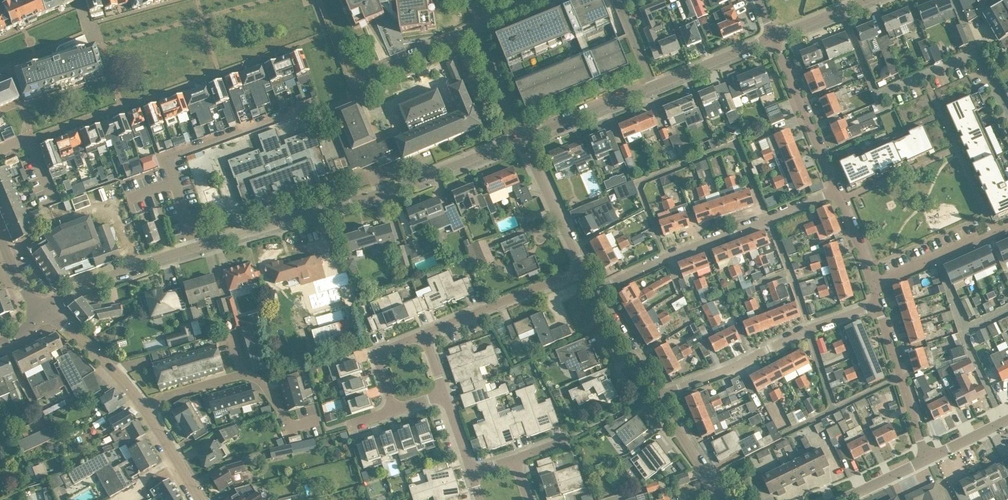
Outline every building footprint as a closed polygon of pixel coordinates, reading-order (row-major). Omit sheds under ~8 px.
[(0,9),(0,32),(5,30),(5,31),(24,22),(26,27),(32,25),(31,23),(37,20),(36,18),(74,1),(74,0),(22,0),(10,5),(9,3),(2,6),(3,8),(0,9)] [(89,12),(91,12),(101,9),(102,9),(102,8),(104,8),(102,2),(100,2),(100,0),(86,0),(89,12)] [(102,2),(104,8),(105,10),(106,10),(106,9),(115,7),(116,7),(116,6),(115,0),(102,0),(102,2)] [(132,9),(133,8),(140,6),(142,6),(140,0),(129,0),(132,9)] [(353,29),(376,20),(391,56),(405,50),(402,32),(436,27),(433,0),(342,0),(353,29)] [(498,36),(497,36),(526,108),(629,66),(625,55),(634,51),(627,34),(618,38),(602,0),(560,0),(564,9),(498,36)] [(665,8),(667,7),(664,0),(661,0),(643,7),(640,9),(643,8),(646,14),(642,16),(645,22),(645,21),(652,19),(653,19),(651,13),(665,8)] [(693,7),(691,0),(683,0),(691,18),(697,16),(693,7)] [(693,7),(697,16),(698,19),(708,15),(702,0),(691,0),(693,7)] [(933,3),(938,16),(953,9),(949,0),(941,0),(935,3),(934,2),(933,3)] [(961,4),(965,13),(968,22),(974,19),(986,12),(1007,0),(959,0),(961,4)] [(987,12),(984,14),(991,26),(994,25),(995,27),(992,29),(997,36),(1000,41),(1007,36),(1007,0),(987,12)] [(938,16),(933,3),(918,9),(923,22),(938,16)] [(721,9),(722,10),(713,13),(716,20),(724,17),(727,23),(719,26),(724,38),(743,30),(733,5),(721,9)] [(908,8),(895,14),(904,35),(916,29),(913,22),(908,8)] [(889,34),(884,37),(888,47),(894,44),(892,39),(904,35),(895,14),(882,19),(888,32),(889,34)] [(644,29),(652,48),(651,49),(655,59),(664,56),(671,53),(672,55),(678,53),(678,51),(680,50),(675,37),(660,43),(655,33),(663,30),(661,23),(655,25),(648,28),(647,28),(644,29)] [(888,47),(884,37),(879,39),(878,36),(873,23),(857,29),(860,35),(857,36),(868,64),(874,62),(872,59),(874,58),(867,40),(876,37),(887,66),(886,67),(884,68),(883,68),(883,69),(882,70),(881,72),(881,73),(880,74),(880,75),(880,76),(880,77),(880,78),(880,79),(881,79),(881,80),(898,73),(888,47)] [(681,30),(684,38),(688,47),(701,41),(698,32),(694,24),(681,30)] [(968,43),(961,25),(952,29),(959,47),(968,43)] [(822,42),(829,60),(853,51),(846,33),(822,42)] [(926,39),(918,42),(926,62),(933,59),(926,39)] [(189,50),(199,46),(197,41),(187,44),(189,50)] [(829,60),(822,42),(814,46),(815,47),(800,52),(805,64),(801,66),(803,71),(829,60)] [(15,70),(14,70),(14,71),(22,95),(22,96),(23,96),(24,101),(24,102),(26,102),(32,100),(33,99),(39,97),(40,97),(47,95),(48,95),(54,93),(55,92),(61,90),(63,90),(66,89),(67,89),(67,88),(73,87),(75,86),(81,84),(82,84),(88,82),(89,82),(89,81),(95,80),(96,80),(97,79),(103,77),(104,77),(104,76),(102,71),(103,71),(102,70),(95,46),(94,45),(93,45),(83,48),(82,49),(72,52),(71,52),(67,54),(67,53),(66,54),(62,55),(61,55),(57,57),(57,56),(56,57),(52,58),(51,58),(47,60),(47,59),(46,60),(42,61),(42,62),(38,63),(36,63),(26,66),(25,66),(25,67),(15,70)] [(289,56),(287,57),(291,69),(293,68),(297,79),(309,74),(301,51),(300,52),(290,55),(288,56),(289,56)] [(275,61),(282,79),(282,78),(283,78),(292,75),(293,74),(291,69),(287,57),(287,56),(285,57),(276,60),(275,60),(275,61)] [(457,59),(465,78),(472,75),(464,56),(457,59)] [(265,64),(263,65),(272,87),(284,83),(282,78),(282,79),(275,61),(274,61),(265,64)] [(461,79),(461,78),(460,79),(453,61),(446,63),(454,82),(461,79)] [(250,70),(263,105),(269,103),(263,85),(268,83),(262,65),(260,66),(258,65),(255,66),(254,68),(251,69),(250,69),(250,70)] [(764,67),(745,75),(755,99),(761,97),(757,89),(764,87),(767,95),(774,92),(764,67)] [(804,75),(808,85),(822,79),(834,74),(832,70),(820,74),(818,69),(804,75)] [(240,73),(238,74),(242,83),(245,92),(250,90),(256,107),(263,105),(250,70),(249,70),(240,73)] [(225,78),(224,79),(236,113),(244,110),(239,97),(244,95),(240,83),(242,83),(238,74),(237,75),(237,74),(235,75),(225,79),(225,78)] [(822,79),(808,85),(812,94),(826,88),(827,89),(838,84),(836,79),(834,74),(822,79)] [(18,99),(11,81),(9,77),(7,77),(7,78),(2,80),(0,75),(0,106),(18,99)] [(732,99),(736,108),(743,105),(740,97),(748,93),(751,101),(755,99),(745,75),(738,78),(740,82),(729,86),(734,99),(732,99)] [(208,85),(206,86),(209,94),(211,94),(216,106),(217,105),(223,103),(225,109),(223,110),(228,124),(229,124),(235,122),(220,80),(219,81),(212,83),(209,85),(209,84),(208,85)] [(483,126),(478,114),(475,105),(473,106),(470,99),(470,98),(464,83),(464,82),(449,88),(459,112),(455,114),(452,115),(449,117),(445,108),(446,108),(438,90),(437,90),(438,91),(426,96),(426,95),(425,95),(425,96),(413,101),(412,101),(400,106),(399,106),(407,124),(411,133),(410,133),(396,139),(395,137),(378,144),(360,100),(329,113),(353,170),(376,160),(379,167),(403,157),(404,159),(483,126)] [(195,90),(207,124),(214,121),(209,108),(214,106),(209,94),(206,86),(206,85),(205,86),(196,89),(195,90)] [(736,108),(732,99),(730,94),(718,99),(714,88),(706,91),(705,89),(699,91),(700,93),(699,93),(708,116),(725,109),(731,123),(740,120),(736,108)] [(184,93),(183,94),(191,114),(196,113),(200,126),(207,124),(195,90),(194,90),(193,90),(190,91),(189,90),(185,91),(185,93),(184,94),(184,93)] [(820,100),(824,109),(838,103),(849,98),(847,93),(842,96),(840,91),(834,94),(820,100)] [(954,121),(956,124),(979,114),(977,111),(986,107),(979,92),(946,107),(953,122),(954,121)] [(300,94),(295,96),(297,103),(303,101),(300,94)] [(170,99),(176,116),(177,117),(178,116),(177,116),(186,113),(188,113),(181,95),(180,95),(171,98),(170,99)] [(678,102),(683,114),(686,122),(694,119),(696,124),(703,121),(698,107),(697,108),(692,96),(678,102)] [(838,103),(824,109),(828,118),(848,109),(846,105),(851,103),(849,98),(838,103)] [(159,102),(158,103),(161,111),(165,121),(166,120),(175,117),(176,117),(176,116),(170,99),(169,99),(165,100),(164,99),(160,100),(160,103),(159,103),(159,102)] [(683,114),(678,102),(664,108),(669,120),(672,127),(686,121),(683,114)] [(144,108),(143,108),(150,129),(151,129),(151,128),(161,125),(163,125),(158,112),(161,111),(158,103),(156,104),(155,104),(144,108)] [(765,108),(771,125),(784,120),(778,103),(765,108)] [(127,115),(124,116),(127,124),(130,123),(135,138),(140,136),(144,148),(152,146),(139,110),(138,110),(136,111),(135,110),(130,112),(129,114),(128,114),(126,114),(127,115)] [(831,125),(835,135),(873,119),(877,117),(874,111),(857,118),(858,120),(847,125),(845,120),(831,125)] [(653,112),(636,119),(641,132),(658,125),(653,112)] [(954,125),(961,139),(985,128),(979,114),(956,124),(954,125)] [(113,120),(112,120),(121,144),(133,140),(127,124),(124,116),(124,115),(123,116),(122,116),(121,115),(117,116),(117,118),(114,119),(113,119),(113,120)] [(641,132),(636,119),(619,126),(625,139),(641,132)] [(875,124),(873,119),(835,135),(838,144),(853,138),(862,134),(860,130),(875,124)] [(102,123),(101,124),(107,141),(111,140),(121,165),(128,162),(121,144),(112,120),(111,120),(102,123)] [(89,128),(97,150),(98,150),(97,148),(106,145),(99,124),(98,125),(90,128),(89,128)] [(923,126),(906,134),(916,157),(919,156),(920,157),(934,150),(923,126)] [(11,127),(0,131),(4,141),(15,136),(14,135),(11,127)] [(80,131),(79,132),(87,154),(97,150),(89,128),(88,128),(88,129),(80,131)] [(666,146),(672,144),(669,137),(666,128),(659,131),(666,146)] [(961,139),(967,153),(991,142),(985,128),(961,139)] [(260,150),(238,158),(229,161),(235,178),(236,178),(239,186),(238,187),(244,204),(258,199),(257,197),(261,196),(265,207),(278,202),(278,200),(282,199),(282,200),(300,194),(299,192),(303,191),(304,193),(317,188),(313,177),(317,175),(318,177),(332,172),(325,155),(324,155),(321,147),(322,147),(316,129),(285,141),(287,145),(283,146),(276,129),(259,135),(265,153),(261,154),(260,150)] [(762,152),(763,157),(795,144),(789,130),(767,139),(770,148),(762,152)] [(605,131),(589,138),(598,160),(610,155),(615,166),(625,162),(616,141),(610,143),(605,131)] [(66,137),(74,159),(77,168),(84,165),(79,152),(84,150),(77,132),(76,133),(67,136),(66,136),(66,137)] [(906,134),(891,140),(902,165),(917,158),(916,157),(906,134)] [(55,140),(54,141),(58,151),(62,163),(74,159),(66,137),(65,137),(64,137),(55,140)] [(713,139),(708,141),(711,149),(716,147),(713,139)] [(997,139),(993,141),(998,153),(1002,151),(997,139)] [(891,140),(878,146),(889,171),(902,165),(891,140)] [(41,145),(40,146),(49,171),(50,171),(60,167),(61,167),(56,151),(58,151),(54,141),(52,142),(52,141),(51,142),(41,146),(41,145)] [(558,172),(576,164),(579,172),(589,168),(586,162),(593,160),(589,147),(585,149),(582,141),(550,153),(554,165),(555,165),(558,172)] [(967,153),(973,166),(997,155),(991,142),(967,153)] [(627,144),(620,146),(625,159),(632,156),(627,144)] [(778,167),(786,163),(801,157),(795,144),(763,157),(751,162),(754,168),(752,169),(754,176),(759,175),(755,166),(765,161),(774,157),(778,167)] [(683,145),(674,149),(679,162),(681,161),(688,158),(683,145)] [(878,146),(864,153),(874,176),(874,177),(889,171),(878,146)] [(864,153),(855,157),(866,181),(874,177),(874,176),(864,153)] [(146,158),(140,160),(144,171),(157,166),(153,155),(146,158)] [(973,166),(979,180),(1003,169),(997,155),(973,166)] [(16,156),(3,162),(5,166),(6,166),(7,170),(11,168),(9,166),(19,162),(16,156)] [(786,163),(791,177),(806,171),(801,157),(786,163)] [(866,181),(855,157),(840,163),(850,185),(855,183),(856,185),(866,181)] [(707,159),(694,164),(697,171),(702,169),(703,172),(710,168),(707,159)] [(140,160),(128,164),(131,171),(133,175),(144,171),(140,160)] [(11,179),(7,170),(6,166),(5,166),(0,168),(0,184),(11,179)] [(513,168),(497,174),(500,180),(502,179),(506,188),(512,186),(518,199),(522,197),(524,204),(533,200),(528,186),(522,188),(513,168)] [(986,194),(1007,184),(1007,179),(1003,169),(979,180),(986,194)] [(806,171),(791,177),(797,191),(812,185),(806,171)] [(105,172),(99,174),(101,181),(103,180),(107,179),(107,177),(105,173),(105,172)] [(675,172),(660,178),(664,189),(679,182),(675,172)] [(491,194),(484,196),(488,206),(491,215),(497,212),(493,202),(509,195),(506,188),(502,179),(500,180),(497,174),(485,180),(491,194)] [(782,175),(773,178),(775,183),(775,184),(784,180),(782,175)] [(733,187),(730,177),(725,179),(728,189),(733,187)] [(0,184),(0,200),(17,193),(11,179),(0,184)] [(68,180),(63,182),(64,187),(66,190),(66,191),(72,189),(71,188),(70,185),(68,180)] [(784,180),(775,184),(777,189),(786,185),(784,180)] [(88,181),(82,183),(84,187),(85,190),(91,187),(88,181)] [(488,206),(484,196),(483,197),(482,194),(478,196),(473,184),(453,192),(463,216),(467,214),(469,212),(468,210),(480,206),(480,207),(483,208),(488,206)] [(989,203),(1007,195),(1007,184),(986,194),(989,203)] [(621,185),(614,188),(618,198),(625,195),(621,185)] [(708,185),(702,187),(705,196),(711,194),(708,185)] [(734,187),(736,193),(742,191),(740,185),(734,187)] [(705,196),(702,187),(696,188),(700,198),(699,198),(702,206),(694,208),(699,224),(713,219),(708,204),(705,196)] [(742,192),(736,194),(741,210),(755,205),(752,195),(750,190),(742,192)] [(0,200),(0,212),(1,215),(23,206),(17,193),(0,200)] [(736,194),(722,199),(727,214),(741,210),(736,194)] [(994,213),(996,212),(998,217),(1007,213),(1007,195),(989,203),(994,213)] [(609,196),(581,207),(583,213),(588,211),(610,203),(611,202),(609,196)] [(439,198),(423,204),(429,219),(432,226),(447,220),(449,226),(451,225),(454,231),(465,227),(454,205),(447,208),(448,211),(445,213),(439,198)] [(673,198),(667,200),(670,210),(676,208),(673,198)] [(722,199),(708,204),(713,219),(727,214),(722,199)] [(665,212),(670,210),(667,200),(662,202),(665,212)] [(591,216),(580,222),(587,235),(592,233),(592,234),(594,233),(594,232),(611,223),(607,215),(615,211),(610,203),(588,211),(591,216)] [(429,219),(423,204),(408,210),(414,225),(410,226),(413,233),(432,226),(429,219)] [(817,211),(823,224),(836,218),(830,205),(817,211)] [(23,206),(1,215),(7,228),(39,215),(37,210),(26,215),(23,206)] [(163,212),(151,216),(157,232),(169,228),(163,212)] [(541,212),(526,218),(519,220),(522,227),(529,224),(528,223),(543,218),(541,212)] [(687,213),(673,217),(678,231),(691,226),(687,213)] [(13,242),(22,238),(34,233),(30,223),(41,218),(39,215),(7,228),(13,242)] [(151,216),(140,220),(146,236),(157,232),(151,216)] [(678,231),(673,217),(660,222),(664,235),(678,231)] [(823,224),(806,230),(808,236),(817,232),(820,240),(828,237),(841,232),(836,218),(823,224)] [(140,220),(129,224),(135,240),(146,236),(140,220)] [(804,225),(806,230),(815,227),(813,221),(804,225)] [(117,225),(116,225),(123,245),(135,240),(129,224),(118,228),(117,225)] [(346,237),(348,246),(350,252),(377,244),(378,249),(396,244),(390,224),(373,229),(371,229),(370,226),(359,229),(360,232),(346,237)] [(116,225),(105,229),(111,246),(121,242),(122,245),(123,245),(116,225)] [(105,229),(94,233),(100,250),(111,246),(105,229)] [(765,231),(752,236),(757,249),(763,266),(767,275),(774,273),(770,263),(768,264),(765,256),(767,254),(764,246),(770,244),(765,231)] [(94,233),(83,237),(88,254),(100,250),(94,233)] [(628,240),(619,245),(622,250),(631,245),(630,244),(633,243),(635,246),(645,240),(641,233),(628,240)] [(514,264),(516,269),(519,278),(541,269),(536,255),(530,257),(525,245),(531,243),(527,234),(502,243),(506,253),(511,250),(516,263),(514,264)] [(47,235),(26,244),(35,259),(54,246),(47,235)] [(591,242),(598,256),(612,248),(605,235),(591,242)] [(616,239),(619,245),(628,240),(625,235),(616,239)] [(752,236),(739,241),(744,254),(749,252),(752,260),(755,259),(758,268),(763,266),(757,249),(752,236)] [(83,237),(70,242),(76,258),(88,254),(83,237)] [(793,246),(790,238),(783,241),(786,248),(793,246)] [(464,241),(470,256),(476,253),(473,245),(470,239),(464,241)] [(476,253),(470,256),(474,265),(479,263),(480,266),(495,260),(486,239),(473,245),(476,253)] [(417,240),(410,243),(414,254),(421,251),(417,240)] [(1007,241),(1006,240),(1003,242),(1003,243),(998,245),(1006,263),(1007,262),(1007,241)] [(739,241),(726,246),(731,259),(744,254),(739,241)] [(820,263),(828,261),(841,257),(837,243),(823,247),(825,252),(809,257),(812,266),(820,263)] [(54,246),(35,259),(43,271),(62,259),(54,246)] [(398,248),(403,267),(410,265),(404,246),(398,248)] [(731,259),(726,246),(713,251),(718,264),(720,269),(728,266),(732,277),(734,281),(739,279),(737,276),(734,266),(731,259)] [(612,248),(598,256),(605,269),(619,262),(612,248)] [(987,248),(977,252),(984,270),(995,265),(987,248)] [(977,252),(966,257),(974,275),(984,270),(977,252)] [(697,272),(698,271),(710,267),(705,253),(692,258),(697,272)] [(280,262),(280,261),(272,264),(266,266),(266,268),(265,268),(266,271),(267,271),(269,278),(274,276),(276,284),(300,277),(302,284),(302,285),(310,283),(311,287),(318,285),(324,304),(322,304),(322,303),(318,305),(318,306),(316,306),(318,312),(316,313),(323,338),(331,336),(337,335),(338,338),(340,337),(341,340),(352,337),(352,334),(353,333),(351,325),(349,325),(348,323),(352,322),(351,317),(350,317),(348,306),(349,306),(349,305),(354,304),(357,303),(354,285),(353,285),(354,286),(341,290),(337,279),(325,283),(324,280),(324,279),(324,278),(326,278),(319,256),(284,267),(283,261),(280,262)] [(828,261),(832,274),(845,270),(841,257),(828,261)] [(966,257),(956,262),(964,280),(974,275),(966,257)] [(697,272),(692,258),(679,263),(684,277),(697,272)] [(62,259),(43,271),(52,284),(71,272),(62,259)] [(964,280),(956,262),(945,267),(953,284),(964,280)] [(260,271),(254,273),(252,263),(225,271),(230,291),(257,283),(263,281),(260,271)] [(739,264),(734,266),(737,276),(742,274),(739,264)] [(437,270),(427,274),(429,279),(439,275),(437,270)] [(450,270),(439,275),(449,301),(451,301),(451,300),(455,298),(456,300),(465,297),(464,295),(475,290),(469,277),(464,279),(463,279),(455,282),(450,270)] [(804,297),(819,292),(849,283),(845,270),(832,274),(824,276),(826,284),(817,287),(817,286),(808,288),(806,282),(799,284),(804,297)] [(330,295),(332,301),(339,299),(338,297),(354,293),(350,277),(348,277),(346,271),(332,275),(337,293),(330,295)] [(424,295),(419,297),(424,311),(434,307),(435,309),(445,305),(444,303),(448,301),(448,302),(449,301),(439,275),(429,279),(428,279),(433,291),(424,295)] [(940,275),(932,278),(934,284),(942,282),(940,275)] [(213,276),(200,280),(205,299),(219,296),(213,276)] [(705,277),(699,279),(703,289),(708,287),(705,277)] [(773,282),(774,284),(782,308),(787,321),(801,316),(796,303),(789,306),(787,301),(789,297),(785,285),(787,284),(785,277),(777,280),(773,282)] [(683,290),(688,288),(685,279),(680,281),(683,290)] [(697,291),(703,289),(699,279),(694,281),(697,291)] [(205,299),(200,280),(186,284),(191,304),(197,302),(199,309),(207,306),(205,299)] [(617,294),(625,307),(639,299),(655,291),(651,285),(641,291),(635,281),(630,284),(625,286),(626,289),(617,294)] [(776,311),(769,313),(775,326),(787,321),(782,308),(780,301),(774,284),(773,282),(768,284),(769,286),(771,293),(774,302),(772,302),(776,311)] [(893,287),(896,297),(923,289),(921,284),(909,287),(908,283),(908,282),(893,286),(893,287)] [(849,283),(819,292),(820,298),(837,293),(840,301),(854,297),(849,283)] [(753,286),(746,288),(748,296),(757,292),(754,285),(753,286)] [(928,290),(930,296),(945,292),(943,285),(928,290)] [(386,290),(388,295),(399,322),(400,322),(400,321),(404,319),(405,321),(415,317),(414,315),(424,311),(419,297),(413,300),(413,299),(404,303),(399,291),(397,292),(395,287),(386,290)] [(146,295),(140,297),(143,308),(150,306),(153,317),(180,309),(181,312),(187,311),(183,298),(178,299),(176,293),(164,296),(162,288),(146,293),(146,295)] [(896,297),(899,306),(914,301),(912,297),(924,293),(923,289),(896,297)] [(12,321),(9,312),(13,311),(5,290),(0,292),(0,326),(12,321)] [(399,322),(388,295),(388,296),(386,291),(379,294),(381,298),(377,300),(382,312),(373,316),(368,318),(374,332),(384,327),(385,330),(394,326),(393,324),(398,322),(398,323),(399,322)] [(625,307),(632,320),(646,311),(642,303),(657,295),(655,291),(639,299),(625,307)] [(976,306),(981,304),(978,296),(972,299),(976,306)] [(82,297),(67,307),(83,325),(96,314),(99,319),(121,315),(120,306),(101,309),(99,304),(88,306),(82,297)] [(226,299),(230,311),(235,330),(242,328),(252,325),(249,315),(239,318),(233,297),(226,299)] [(676,310),(689,305),(686,298),(673,302),(676,310)] [(221,314),(230,311),(226,299),(217,301),(221,314)] [(755,299),(750,301),(754,311),(758,309),(755,299)] [(754,311),(750,301),(745,303),(749,313),(748,313),(751,320),(743,323),(748,337),(762,331),(756,318),(754,311)] [(899,306),(902,315),(917,311),(928,307),(927,302),(915,306),(914,301),(899,306)] [(722,333),(712,314),(707,304),(702,306),(713,328),(712,328),(716,336),(709,339),(716,352),(728,346),(722,333)] [(902,315),(905,325),(920,320),(918,316),(932,311),(930,306),(928,307),(917,311),(902,315)] [(188,309),(191,322),(195,336),(202,334),(198,321),(200,320),(196,307),(188,309)] [(658,315),(660,320),(669,315),(666,310),(658,315)] [(632,320),(640,332),(654,324),(646,311),(632,320)] [(942,313),(944,322),(954,320),(952,311),(942,313)] [(514,324),(518,333),(519,336),(536,329),(544,347),(556,342),(556,341),(573,334),(568,324),(551,331),(543,312),(514,324)] [(717,312),(712,314),(722,333),(728,346),(741,339),(735,327),(729,329),(725,322),(723,323),(719,314),(718,315),(717,312)] [(769,313),(756,318),(762,331),(775,326),(769,313)] [(669,315),(660,320),(663,325),(672,320),(669,315)] [(1007,330),(1007,325),(1005,318),(998,322),(1004,332),(1007,330)] [(905,325),(908,334),(923,329),(934,326),(933,321),(921,325),(920,320),(905,325)] [(191,322),(181,325),(183,333),(178,335),(180,342),(178,343),(179,346),(197,341),(195,336),(191,322)] [(852,342),(866,336),(861,322),(846,328),(852,342)] [(654,324),(640,332),(648,345),(662,337),(654,324)] [(994,324),(987,327),(993,338),(999,335),(994,324)] [(655,350),(661,361),(674,354),(675,356),(682,352),(691,348),(696,344),(696,345),(698,344),(705,340),(704,338),(710,335),(704,325),(698,328),(700,332),(686,340),(688,343),(679,348),(678,346),(671,350),(668,344),(655,350)] [(923,329),(908,334),(911,344),(926,339),(924,334),(935,331),(934,326),(923,329)] [(985,329),(976,333),(981,344),(990,340),(985,329)] [(52,353),(56,360),(60,358),(57,352),(60,350),(64,356),(73,350),(67,344),(62,347),(56,334),(42,340),(49,355),(52,353)] [(866,336),(852,342),(858,356),(872,350),(866,336)] [(576,370),(580,379),(587,377),(585,371),(601,365),(594,349),(589,346),(588,346),(586,346),(584,340),(586,340),(585,338),(556,350),(557,352),(551,354),(552,357),(556,358),(559,357),(561,362),(562,364),(565,363),(566,366),(567,367),(568,368),(569,369),(569,370),(570,370),(571,370),(572,371),(573,371),(575,371),(576,370)] [(52,359),(49,355),(42,340),(12,355),(17,364),(22,374),(24,373),(37,400),(64,386),(53,365),(56,364),(53,358),(52,359)] [(712,354),(705,340),(698,344),(705,357),(712,354)] [(835,349),(844,346),(842,340),(833,344),(835,349)] [(449,360),(452,370),(499,353),(502,352),(501,349),(498,348),(495,349),(493,344),(488,346),(486,350),(473,354),(471,349),(473,346),(474,346),(473,341),(449,349),(452,359),(449,360)] [(909,353),(912,363),(946,352),(956,349),(954,344),(945,347),(931,351),(929,346),(909,353)] [(204,377),(224,371),(217,345),(213,347),(196,351),(186,354),(173,358),(168,360),(153,364),(160,390),(180,384),(194,380),(204,377)] [(837,355),(846,351),(844,345),(835,349),(837,355)] [(825,346),(819,348),(820,352),(821,354),(827,352),(825,346)] [(950,361),(951,365),(968,359),(964,346),(956,349),(946,352),(912,363),(915,372),(936,366),(934,361),(939,359),(951,355),(953,360),(950,361)] [(674,354),(661,361),(669,375),(681,368),(678,362),(685,358),(684,357),(693,352),(691,348),(682,352),(675,356),(674,354)] [(1000,353),(1007,369),(1007,348),(1004,350),(1000,353)] [(803,349),(789,356),(797,371),(810,364),(803,349)] [(88,398),(89,398),(91,396),(82,380),(95,371),(73,350),(64,356),(60,358),(56,360),(78,402),(88,398)] [(872,350),(858,356),(864,369),(878,363),(872,350)] [(1003,381),(1007,379),(1007,369),(1000,353),(1000,352),(990,357),(1003,381)] [(459,378),(462,388),(486,379),(485,375),(488,374),(485,366),(491,364),(495,366),(500,364),(499,360),(501,360),(499,353),(452,370),(455,379),(459,378)] [(337,379),(363,371),(360,363),(356,364),(355,361),(356,361),(356,360),(355,361),(353,355),(355,354),(332,361),(334,368),(338,367),(341,378),(337,379)] [(789,356),(776,363),(784,377),(797,371),(789,356)] [(0,360),(0,370),(10,393),(16,391),(12,382),(18,380),(14,372),(13,372),(6,358),(0,360)] [(951,365),(950,365),(957,379),(969,403),(978,399),(987,394),(982,386),(973,390),(966,375),(975,370),(970,358),(968,359),(951,365)] [(776,363),(764,370),(771,384),(784,377),(776,363)] [(869,383),(883,377),(878,363),(864,369),(869,383)] [(957,379),(950,365),(945,368),(952,381),(954,386),(950,388),(960,408),(969,403),(957,379)] [(317,367),(310,369),(312,375),(319,373),(317,367)] [(846,376),(855,373),(853,367),(844,371),(846,376)] [(0,370),(0,398),(10,393),(0,370)] [(771,384),(764,370),(750,377),(758,391),(771,384)] [(347,396),(343,397),(368,389),(366,380),(362,382),(361,379),(362,379),(362,378),(361,378),(359,373),(363,371),(337,379),(339,386),(343,385),(347,396)] [(924,375),(928,385),(943,416),(952,411),(943,392),(938,394),(936,389),(933,383),(931,384),(930,380),(933,378),(935,383),(942,379),(937,371),(924,375)] [(285,396),(312,389),(312,388),(305,390),(300,372),(287,377),(288,381),(281,383),(285,396)] [(598,372),(587,377),(580,379),(579,380),(582,386),(569,391),(573,400),(580,397),(582,400),(588,397),(597,392),(599,396),(605,393),(609,401),(619,396),(611,382),(608,384),(607,381),(608,380),(607,376),(600,378),(598,372)] [(848,382),(858,378),(855,373),(846,376),(848,382)] [(805,375),(800,378),(805,387),(810,384),(805,375)] [(732,391),(734,394),(746,388),(744,385),(740,376),(728,382),(732,391)] [(534,384),(532,378),(525,380),(528,386),(534,384)] [(805,387),(800,378),(795,380),(800,389),(805,387)] [(487,401),(497,398),(510,393),(507,383),(502,385),(500,388),(493,391),(490,383),(488,384),(486,379),(462,388),(466,397),(462,399),(466,409),(466,408),(477,404),(487,401)] [(237,388),(242,408),(261,402),(258,391),(253,392),(251,384),(237,388)] [(535,384),(525,388),(541,433),(550,429),(549,425),(559,422),(556,413),(551,398),(546,400),(547,402),(546,404),(540,406),(535,393),(537,389),(535,384)] [(242,408),(237,388),(223,392),(228,412),(242,408)] [(517,410),(512,412),(520,435),(530,432),(531,436),(541,433),(525,388),(516,391),(517,396),(521,398),(526,411),(520,413),(517,412),(517,410)] [(779,388),(775,391),(779,400),(784,397),(779,388)] [(91,396),(89,398),(95,406),(101,402),(104,407),(99,410),(103,416),(108,413),(108,414),(125,403),(120,395),(119,396),(114,389),(104,396),(101,390),(91,396)] [(312,389),(285,396),(289,411),(304,406),(302,400),(313,394),(316,395),(315,390),(312,391),(312,389)] [(368,389),(343,397),(345,404),(349,403),(350,404),(353,414),(374,407),(371,398),(367,399),(367,397),(368,397),(367,396),(365,391),(368,389)] [(686,398),(691,411),(721,399),(719,394),(710,398),(707,389),(686,398)] [(779,400),(775,391),(769,394),(774,402),(779,400)] [(943,416),(931,391),(927,393),(929,398),(925,400),(934,420),(943,416)] [(228,412),(223,392),(209,396),(209,397),(203,399),(206,410),(212,408),(213,412),(227,408),(228,412)] [(869,398),(874,407),(882,403),(877,394),(869,398)] [(735,395),(729,397),(732,403),(738,401),(735,395)] [(172,412),(180,425),(198,415),(188,397),(183,399),(174,404),(177,409),(172,412)] [(817,410),(811,397),(803,401),(810,414),(817,410)] [(497,398),(487,401),(502,446),(512,443),(511,439),(520,435),(512,412),(507,413),(508,415),(507,418),(501,420),(497,407),(498,403),(497,398)] [(323,403),(325,411),(342,407),(339,399),(323,403)] [(691,411),(697,424),(717,415),(715,409),(714,407),(723,404),(721,399),(691,411)] [(45,414),(67,404),(65,400),(43,410),(45,414)] [(754,400),(734,409),(737,417),(757,408),(754,400)] [(487,401),(477,404),(479,410),(482,411),(485,419),(478,421),(478,423),(473,425),(482,449),(491,445),(493,449),(502,446),(487,401)] [(891,411),(898,408),(896,401),(889,404),(891,411)] [(270,406),(261,408),(263,415),(272,412),(270,406)] [(117,430),(118,432),(134,423),(127,410),(108,420),(109,421),(101,426),(104,431),(111,426),(114,431),(117,430)] [(801,410),(794,414),(799,424),(806,420),(801,410)] [(728,411),(717,415),(697,424),(702,437),(715,432),(716,434),(724,431),(720,422),(731,418),(728,411)] [(840,412),(834,415),(837,421),(843,418),(840,412)] [(604,427),(610,435),(612,437),(617,434),(631,452),(647,441),(642,435),(649,430),(638,416),(631,421),(629,418),(632,415),(630,413),(604,427)] [(848,413),(844,415),(847,423),(850,421),(852,420),(848,413)] [(333,420),(331,414),(325,416),(325,417),(327,422),(333,420)] [(753,426),(763,421),(760,414),(750,419),(753,426)] [(198,415),(180,425),(188,438),(193,435),(196,440),(209,432),(198,415)] [(881,416),(876,418),(888,443),(898,438),(888,418),(883,421),(881,416)] [(888,443),(876,418),(872,420),(874,425),(870,427),(875,437),(879,447),(888,443)] [(117,430),(114,431),(110,434),(115,443),(112,444),(114,449),(127,444),(133,441),(146,433),(138,420),(134,423),(118,432),(117,430)] [(434,441),(427,420),(419,422),(420,426),(417,427),(417,426),(416,426),(417,427),(411,429),(410,425),(409,425),(416,447),(417,451),(424,449),(426,448),(425,444),(434,441)] [(863,455),(851,430),(850,431),(845,420),(838,423),(844,434),(847,433),(849,437),(844,440),(854,459),(863,455)] [(766,425),(771,435),(775,442),(782,438),(773,421),(766,425)] [(830,428),(834,437),(842,433),(838,424),(830,428)] [(199,454),(203,461),(202,462),(205,466),(206,465),(207,468),(224,458),(219,450),(222,449),(220,445),(231,439),(241,433),(236,425),(224,429),(216,434),(219,439),(201,451),(202,453),(199,454)] [(392,431),(400,456),(407,454),(405,450),(416,447),(409,425),(401,428),(402,432),(400,433),(399,432),(399,433),(393,435),(392,431)] [(49,427),(33,434),(38,445),(54,438),(49,427)] [(856,428),(851,430),(863,455),(872,451),(863,431),(858,433),(856,428)] [(374,437),(382,462),(385,461),(389,460),(388,456),(398,453),(400,456),(392,431),(383,434),(384,438),(382,438),(382,437),(381,438),(375,440),(374,437)] [(754,434),(740,442),(734,431),(722,437),(711,443),(718,455),(716,456),(720,463),(732,456),(732,455),(742,449),(746,456),(775,442),(771,435),(758,441),(754,434)] [(38,445),(33,434),(18,442),(23,453),(38,445)] [(382,462),(374,437),(365,440),(367,443),(364,444),(364,443),(363,443),(363,444),(358,446),(357,444),(364,468),(371,466),(370,462),(381,458),(382,462)] [(801,439),(804,445),(809,442),(806,437),(801,439)] [(787,439),(781,442),(784,447),(790,445),(787,439)] [(657,441),(649,447),(643,451),(635,457),(631,460),(646,480),(661,469),(662,471),(673,463),(657,441)] [(145,442),(129,450),(125,453),(128,460),(113,468),(111,464),(95,473),(100,481),(109,498),(123,489),(134,483),(131,478),(148,468),(157,463),(156,462),(154,464),(150,455),(151,454),(151,453),(145,443),(145,442)] [(784,447),(781,442),(776,445),(778,450),(784,447)] [(809,442),(804,445),(807,450),(812,448),(809,442)] [(287,445),(270,449),(272,459),(294,454),(292,444),(287,445)] [(635,457),(643,451),(640,447),(632,453),(635,457)] [(847,458),(842,447),(836,450),(841,461),(847,458)] [(768,449),(762,451),(765,457),(770,454),(768,449)] [(822,449),(812,454),(822,475),(825,473),(823,469),(830,466),(822,449)] [(765,457),(762,451),(756,454),(759,460),(765,457)] [(99,455),(68,473),(74,485),(82,480),(86,478),(95,473),(111,464),(104,453),(100,455),(99,455)] [(812,454),(802,459),(810,475),(816,472),(818,477),(822,475),(812,454)] [(564,495),(586,487),(578,465),(556,472),(554,466),(551,457),(537,461),(541,472),(539,473),(542,483),(544,482),(545,487),(544,487),(545,489),(546,489),(548,494),(546,494),(547,499),(566,499),(564,495)] [(802,459),(792,463),(802,484),(806,483),(804,478),(810,475),(802,459)] [(677,463),(684,473),(689,469),(682,460),(677,463)] [(245,481),(242,473),(247,471),(244,461),(226,467),(211,475),(220,491),(235,482),(235,484),(245,481)] [(409,485),(412,495),(457,481),(454,471),(450,472),(447,462),(423,470),(425,475),(427,474),(429,476),(431,481),(418,486),(414,484),(409,485)] [(792,463),(782,468),(790,485),(797,482),(799,486),(802,484),(792,463)] [(984,471),(994,494),(996,498),(997,499),(1006,499),(1007,499),(1007,489),(1004,479),(1006,478),(1007,477),(1007,474),(1007,473),(1004,464),(996,468),(995,466),(984,471)] [(34,466),(28,468),(35,483),(40,481),(39,479),(37,480),(32,468),(34,467),(34,466)] [(790,485),(782,468),(763,477),(771,494),(777,491),(779,496),(786,492),(784,488),(790,485)] [(367,471),(362,473),(365,482),(370,480),(367,471)] [(983,499),(994,494),(984,471),(972,477),(983,499)] [(688,472),(678,476),(674,477),(678,487),(691,482),(688,472)] [(749,478),(754,489),(761,486),(756,475),(749,478)] [(56,479),(59,486),(64,484),(60,477),(56,479)] [(983,499),(972,477),(960,482),(961,483),(953,487),(959,499),(983,499)] [(162,499),(165,499),(177,493),(169,479),(150,491),(153,497),(158,494),(162,499)] [(457,492),(460,490),(457,481),(412,495),(414,499),(422,499),(436,496),(437,499),(459,499),(457,492)] [(646,485),(648,492),(660,489),(658,481),(646,485)] [(233,499),(231,499),(263,499),(258,492),(257,493),(252,484),(236,488),(235,489),(238,494),(232,498),(233,499)] [(664,499),(670,499),(666,487),(661,489),(664,498),(664,499)] [(907,497),(908,499),(944,499),(942,497),(938,488),(932,491),(930,487),(907,497)]
